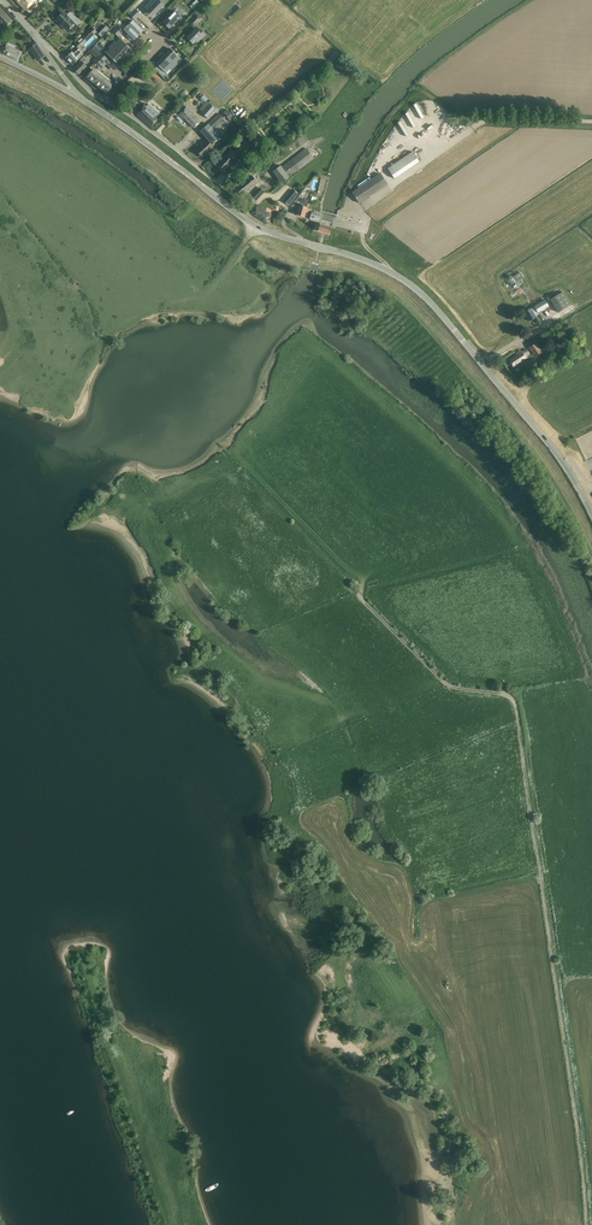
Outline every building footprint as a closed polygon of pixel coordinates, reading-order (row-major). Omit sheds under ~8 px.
[(25,9),(35,0),(16,0),(25,9)] [(154,16),(164,5),(159,0),(157,0),(146,11),(153,17),(154,16)] [(202,4),(198,0),(196,0),(189,6),(194,11),(202,4)] [(12,20),(0,7),(0,22),(5,27),(12,20)] [(132,12),(137,17),(140,15),(135,9),(132,12)] [(67,14),(64,11),(55,20),(59,24),(59,23),(66,30),(66,29),(67,28),(72,34),(83,24),(70,11),(67,14)] [(174,11),(164,21),(163,23),(169,29),(180,17),(174,11)] [(135,20),(137,17),(132,12),(129,15),(135,20)] [(193,27),(203,16),(198,12),(188,22),(193,27)] [(128,25),(138,35),(143,31),(135,23),(132,20),(128,25)] [(115,28),(121,34),(123,31),(118,25),(115,28)] [(134,40),(138,35),(128,25),(123,29),(126,32),(134,40)] [(118,36),(121,34),(115,28),(112,31),(118,36)] [(186,38),(193,44),(196,40),(198,42),(205,34),(200,29),(198,31),(196,28),(186,38)] [(86,40),(82,36),(75,43),(79,47),(86,40)] [(112,44),(123,56),(125,54),(124,52),(129,47),(121,39),(121,40),(118,44),(115,41),(112,44)] [(21,51),(15,48),(16,47),(7,43),(3,51),(4,51),(4,53),(17,59),(21,51)] [(37,60),(44,55),(37,43),(29,48),(37,60)] [(121,58),(123,56),(112,44),(108,48),(111,50),(108,54),(107,54),(115,62),(115,61),(120,56),(121,58)] [(98,56),(100,54),(94,47),(91,50),(98,56)] [(83,54),(78,49),(77,50),(76,49),(75,50),(74,49),(65,57),(73,65),(81,57),(81,56),(83,54)] [(163,55),(174,67),(178,63),(175,61),(178,57),(179,57),(171,49),(171,50),(166,55),(164,53),(163,55)] [(99,56),(104,61),(107,58),(101,53),(99,56)] [(81,60),(86,66),(92,60),(86,55),(81,60)] [(171,70),(174,67),(163,55),(161,57),(162,58),(157,64),(157,63),(157,64),(165,72),(165,71),(168,67),(171,70)] [(102,64),(104,61),(99,56),(96,58),(102,64)] [(99,66),(102,64),(96,58),(93,61),(99,66)] [(73,69),(78,74),(86,66),(81,61),(73,69)] [(93,82),(100,74),(93,69),(90,73),(88,72),(85,76),(93,82)] [(162,87),(166,83),(152,70),(148,74),(151,76),(150,77),(158,84),(159,84),(162,87)] [(98,87),(106,76),(104,75),(102,76),(100,74),(93,82),(98,87)] [(106,76),(98,87),(105,92),(112,83),(109,81),(110,80),(106,76)] [(198,90),(194,94),(204,103),(207,99),(198,90)] [(207,101),(199,109),(202,111),(201,112),(207,118),(216,109),(207,101)] [(147,105),(143,102),(139,107),(142,110),(137,116),(150,127),(159,117),(157,115),(159,113),(149,103),(147,105)] [(179,114),(183,118),(184,117),(194,127),(200,121),(186,107),(179,114)] [(227,109),(223,113),(229,120),(233,117),(227,109)] [(313,120),(318,116),(314,112),(309,116),(313,120)] [(219,136),(213,129),(224,119),(219,114),(200,131),(207,139),(196,150),(202,157),(213,147),(210,144),(219,136)] [(245,139),(237,148),(244,154),(252,145),(245,139)] [(426,144),(431,151),(435,149),(430,141),(426,144)] [(306,147),(282,166),(281,165),(272,171),(281,183),(290,176),(289,176),(314,158),(306,147)] [(229,148),(220,158),(221,160),(217,165),(224,171),(237,155),(229,148)] [(395,179),(415,165),(420,163),(412,152),(408,155),(387,169),(395,179)] [(241,175),(247,170),(243,165),(239,169),(237,170),(239,173),(241,175)] [(380,173),(351,192),(359,203),(388,184),(380,173)] [(242,195),(248,190),(257,182),(251,175),(242,182),(235,188),(242,195)] [(253,202),(264,191),(259,186),(248,198),(253,202)] [(290,206),(298,208),(296,214),(304,217),(307,207),(309,199),(298,196),(290,206)] [(251,214),(265,224),(271,214),(257,205),(251,214)] [(332,227),(319,224),(319,225),(317,224),(316,228),(318,229),(317,230),(330,234),(332,227)] [(520,272),(506,281),(509,286),(523,277),(520,272)] [(571,304),(563,291),(550,299),(557,312),(571,304)] [(538,312),(545,308),(549,306),(545,300),(530,308),(524,312),(529,321),(536,317),(540,314),(538,312)] [(529,347),(535,356),(541,352),(536,343),(529,347)] [(532,356),(527,349),(522,352),(509,360),(513,366),(525,359),(526,360),(532,356)]
